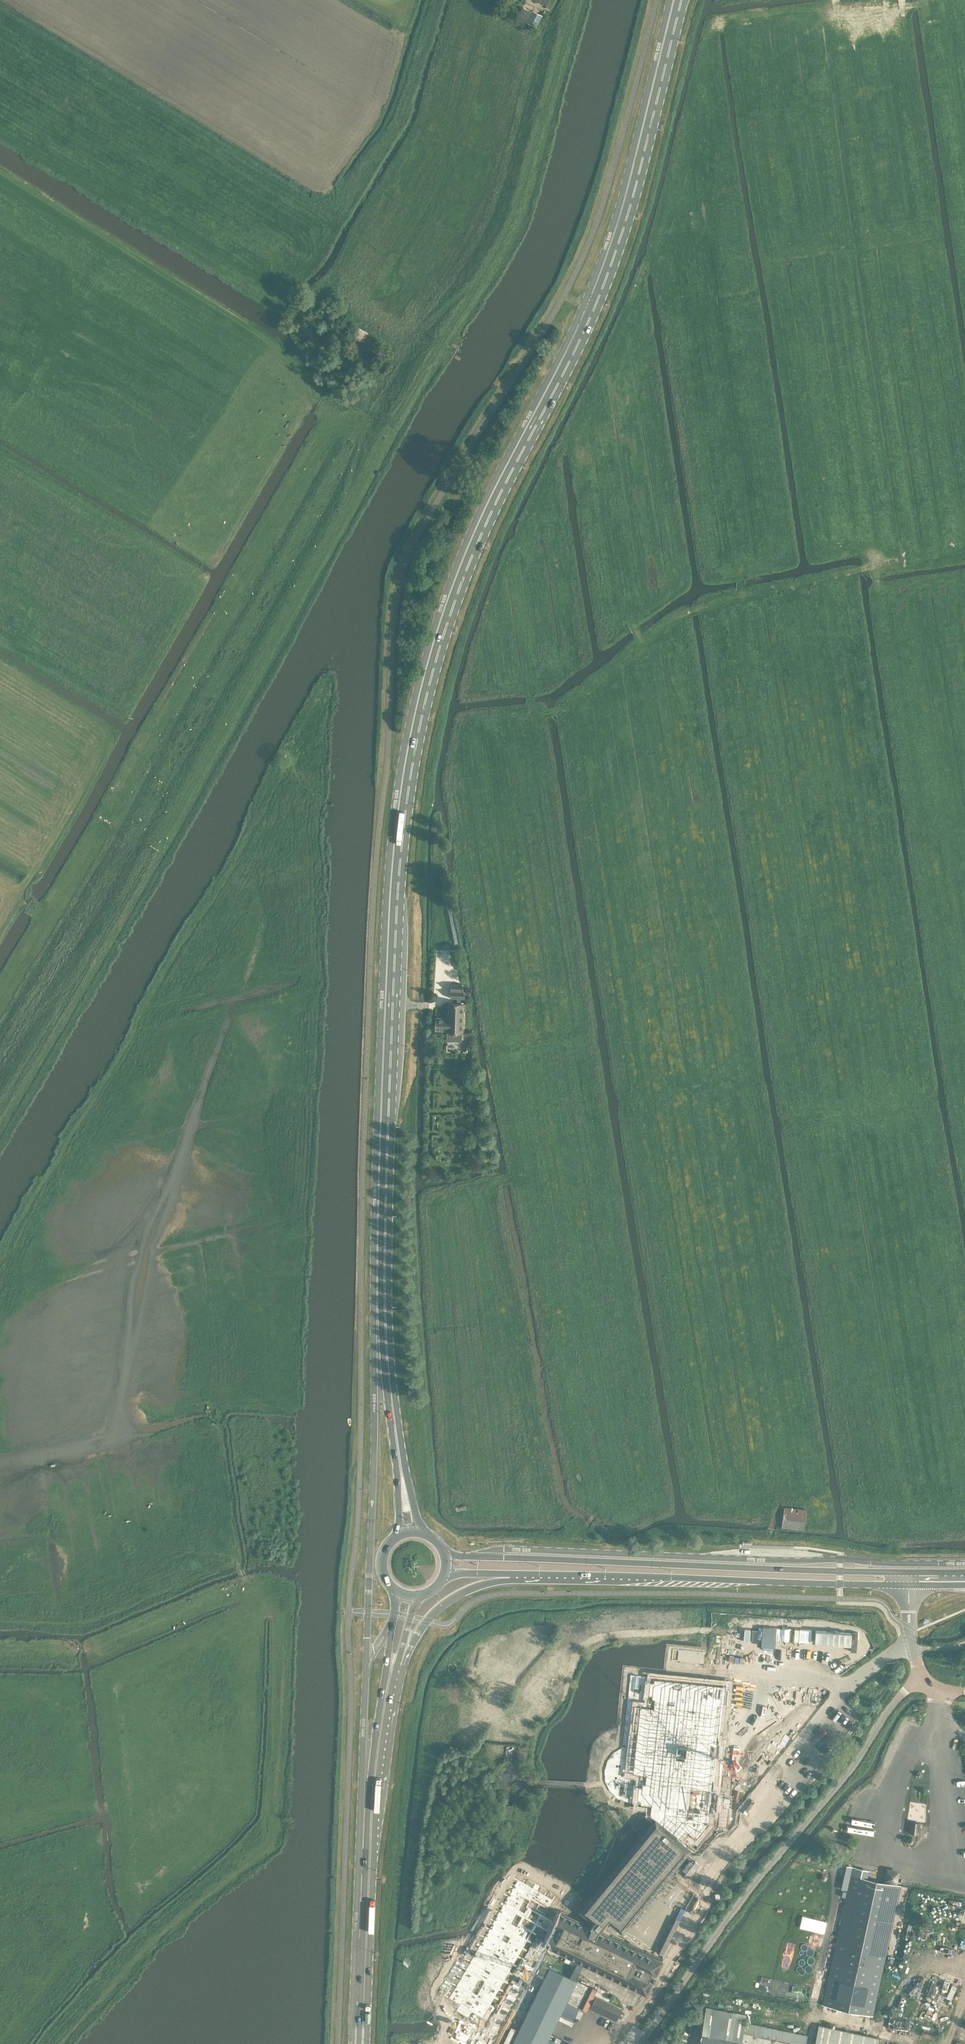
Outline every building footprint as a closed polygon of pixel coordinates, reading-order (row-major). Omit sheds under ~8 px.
[(542,15),(533,10),(527,21),(537,26),(542,15)] [(366,342),(370,334),(370,332),(354,324),(349,335),(366,342)] [(465,997),(463,983),(451,982),(451,997),(457,997),(457,1002),(448,1001),(448,1002),(449,1002),(449,1009),(447,1009),(447,1013),(449,1013),(449,1017),(436,1017),(436,1016),(435,1029),(436,1029),(448,1029),(448,1030),(447,1030),(447,1031),(447,1039),(462,1039),(462,1031),(463,1002),(464,1002),(461,1002),(461,997),(465,997)] [(805,1529),(807,1508),(785,1505),(782,1526),(805,1529)] [(695,1691),(668,1688),(666,1708),(640,1706),(633,1774),(660,1777),(658,1791),(643,1808),(664,1826),(586,1916),(582,1923),(544,1905),(529,1936),(645,1992),(661,1959),(601,1930),(609,1920),(623,1930),(691,1847),(689,1844),(704,1826),(699,1822),(703,1773),(710,1774),(712,1756),(705,1755),(707,1741),(715,1742),(716,1733),(708,1733),(709,1723),(720,1724),(723,1689),(695,1686),(695,1691)] [(504,1803),(503,1817),(515,1817),(516,1804),(504,1803)] [(914,1822),(910,1822),(909,1830),(911,1830),(910,1833),(912,1833),(912,1836),(918,1837),(920,1821),(914,1821),(914,1822)] [(873,2014),(893,1920),(901,1885),(852,1874),(824,2004),(873,2014)] [(512,2043),(560,2043),(563,2038),(552,2033),(562,2014),(573,2019),(580,2007),(579,2006),(589,1985),(550,1966),(543,1962),(538,1973),(545,1977),(519,2030),(512,2027),(507,2036),(504,2042),(508,2043),(509,2043),(512,2038),(514,2039),(512,2043)] [(623,2008),(596,1995),(590,2008),(617,2021),(623,2008)] [(745,2021),(746,2015),(707,2007),(699,2043),(740,2043),(745,2021)] [(745,2021),(740,2043),(805,2043),(807,2034),(745,2021)] [(877,2036),(819,2023),(815,2043),(876,2043),(877,2036)]
